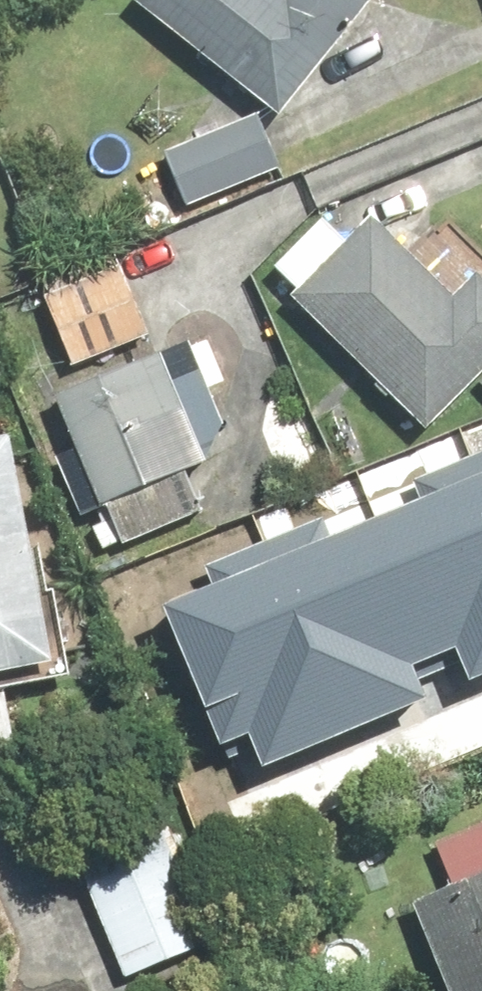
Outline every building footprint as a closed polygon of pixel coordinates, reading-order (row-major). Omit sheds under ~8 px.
[(127,14),(276,125),(369,0),(137,0),(127,14)] [(254,284),(414,444),(481,377),(481,341),(339,199),(254,284)] [(127,260),(32,284),(57,379),(152,353),(127,260)] [(157,372),(44,408),(80,520),(193,484),(157,372)] [(227,738),(259,724),(272,754),(412,693),(408,684),(460,661),(468,678),(481,671),(481,445),(406,478),(413,493),(335,527),(328,510),(202,565),(211,586),(169,605),(227,738)] [(13,761),(6,702),(58,696),(27,449),(0,453),(0,763),(13,761)] [(422,990),(481,990),(481,815),(422,845),(448,896),(389,926),(422,990)] [(76,896),(114,990),(132,990),(211,959),(170,858),(76,896)]
